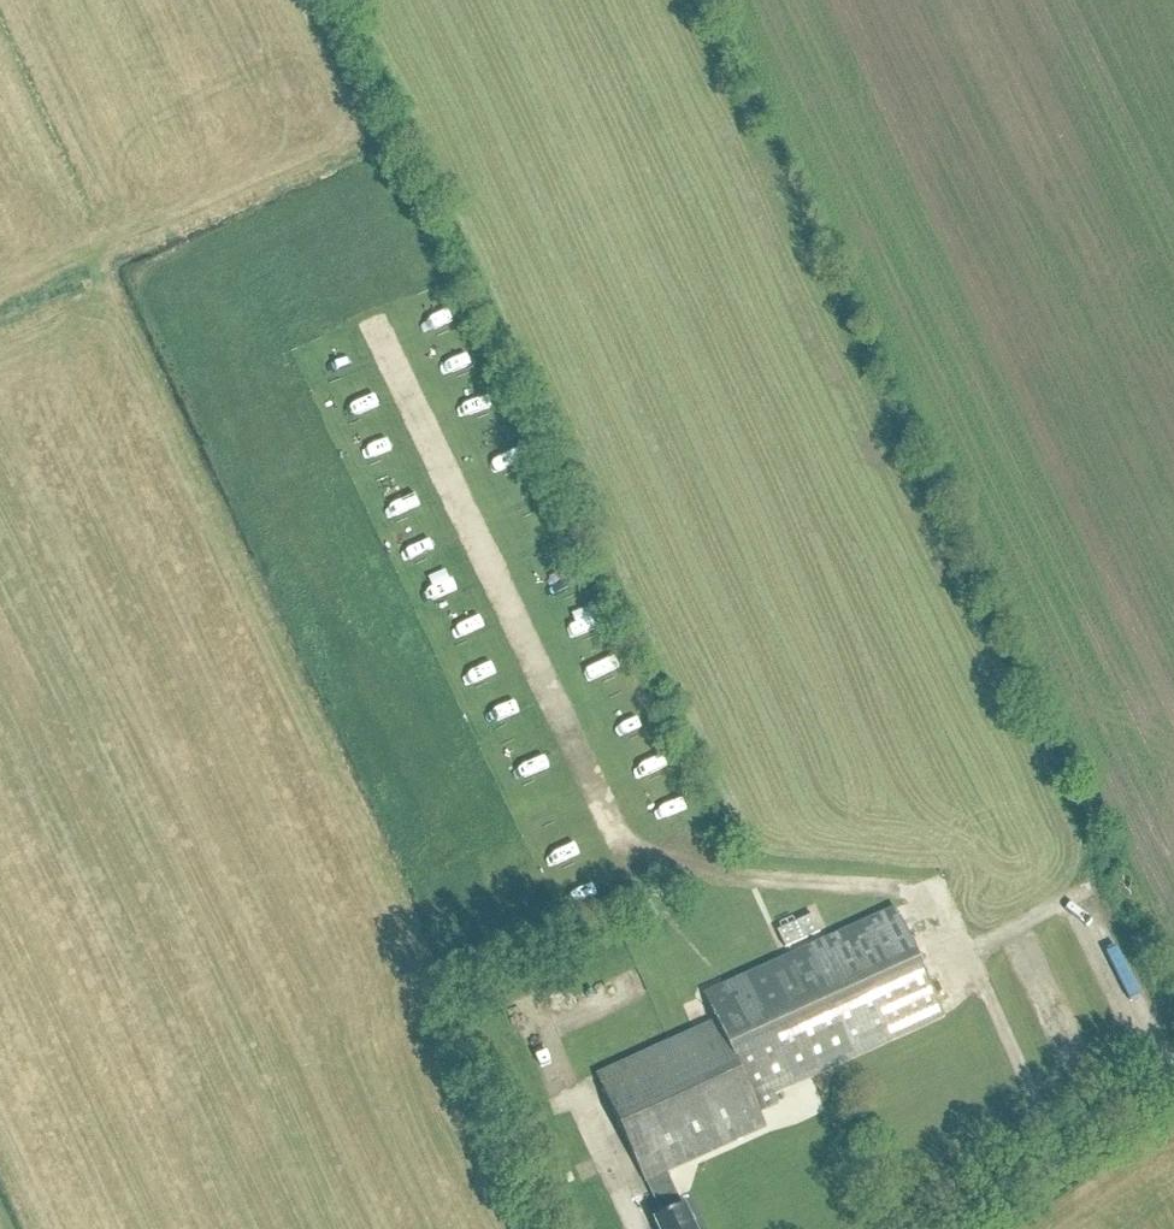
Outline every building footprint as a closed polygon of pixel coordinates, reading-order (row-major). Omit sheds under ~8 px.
[(944,1020),(894,908),(703,994),(715,1021),(595,1076),(644,1184),(766,1129),(759,1114),(778,1106),(774,1097),(944,1020)] [(784,950),(820,933),(812,916),(777,932),(784,950)] [(646,1184),(663,1220),(656,1223),(659,1228),(696,1228),(686,1208),(683,1209),(667,1174),(646,1184)]
